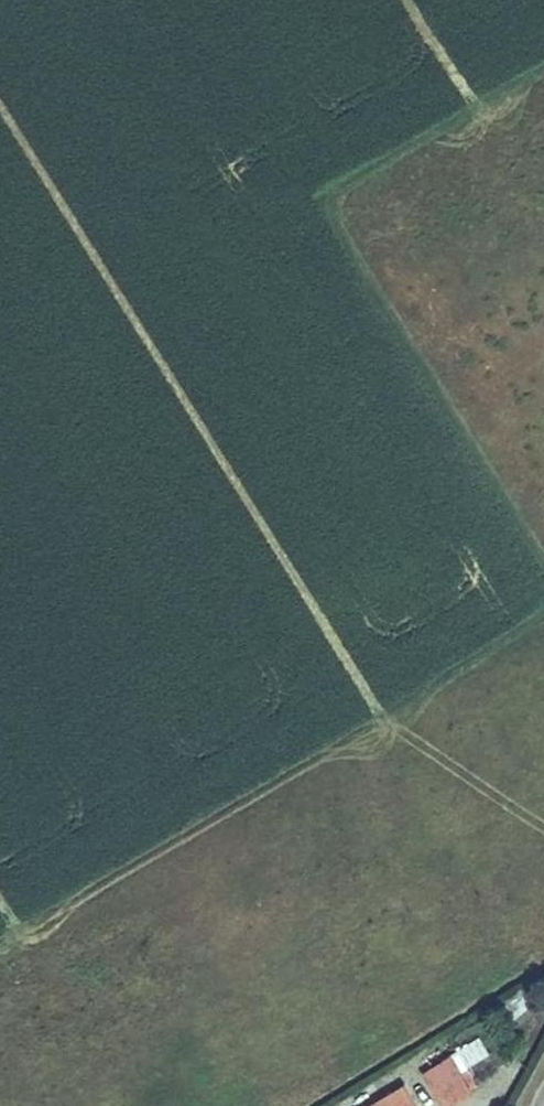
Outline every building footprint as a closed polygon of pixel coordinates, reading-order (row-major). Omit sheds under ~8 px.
[(493,1031),(440,1062),(463,1098),(489,1083),(477,1061),(502,1045),(493,1031)] [(418,1073),(374,1100),(377,1105),(437,1105),(418,1073)]
